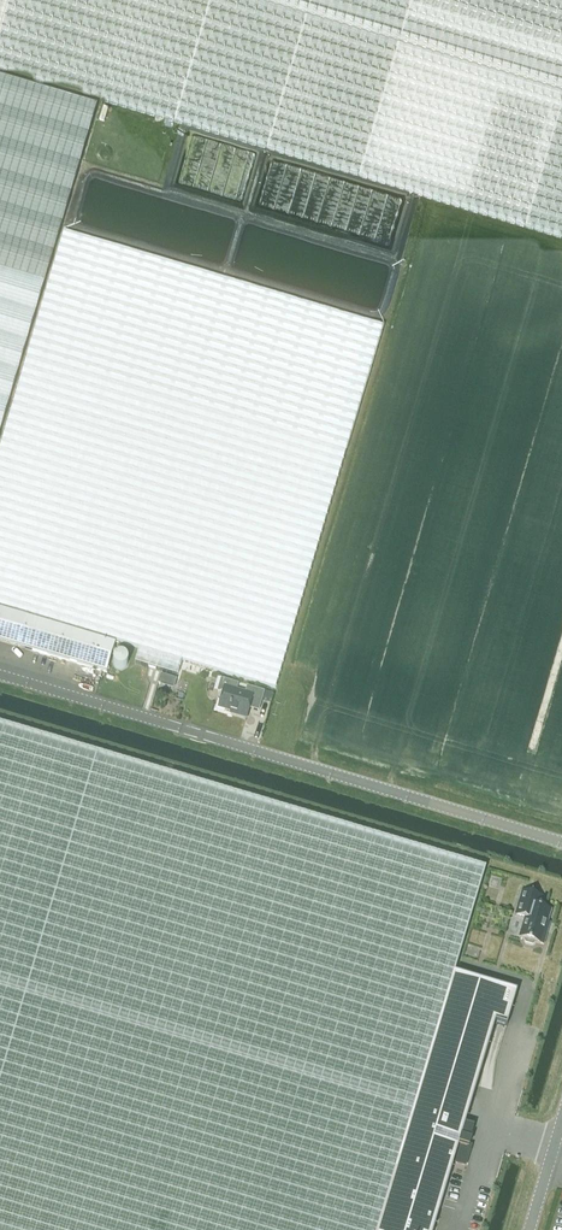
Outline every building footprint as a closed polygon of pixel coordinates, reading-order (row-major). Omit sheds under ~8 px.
[(337,157),(384,171),(561,226),(561,0),(0,0),(0,57),(337,157)] [(1,429),(97,104),(0,76),(0,431),(1,429)] [(0,448),(0,608),(115,642),(139,649),(135,663),(160,671),(177,676),(181,661),(275,689),(345,453),(383,326),(234,281),(64,231),(26,358),(9,417),(0,448)] [(115,642),(0,608),(0,642),(106,673),(115,642)] [(244,694),(237,691),(239,685),(221,680),(217,692),(223,694),(219,708),(231,712),(231,711),(247,715),(252,697),(261,700),(263,692),(246,687),(244,694)] [(454,973),(485,868),(0,724),(0,1229),(378,1229),(454,973)] [(523,891),(516,915),(526,918),(520,937),(525,938),(524,941),(525,943),(532,945),(534,944),(535,942),(540,943),(540,941),(543,942),(546,933),(543,932),(550,909),(538,906),(541,897),(523,891)] [(454,973),(378,1229),(433,1229),(454,1161),(465,1165),(470,1147),(468,1146),(470,1141),(468,1140),(472,1128),(464,1126),(495,1023),(506,1027),(517,991),(454,973)]
